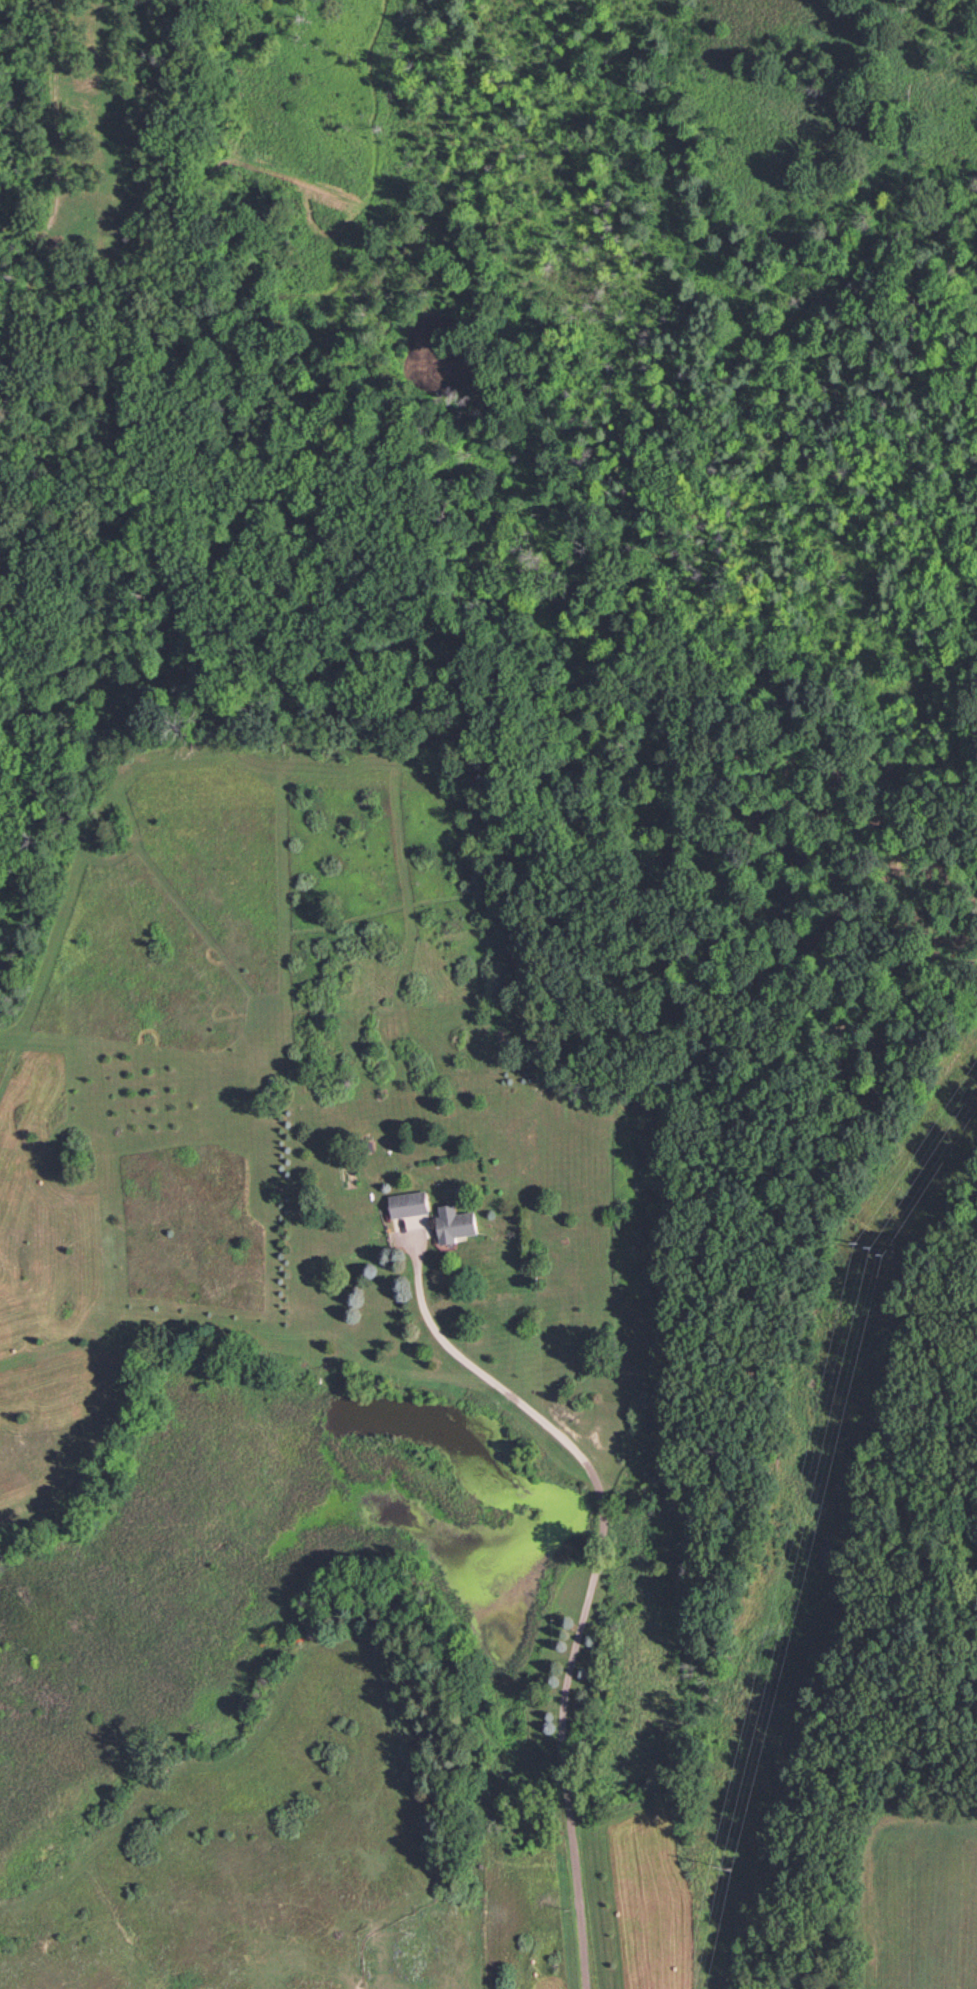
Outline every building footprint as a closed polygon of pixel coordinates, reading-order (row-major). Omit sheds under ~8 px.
[(428,1214),(426,1191),(389,1194),(391,1217),(428,1214)] [(477,1233),(474,1211),(456,1213),(455,1203),(439,1205),(440,1215),(435,1216),(439,1244),(456,1242),(456,1237),(477,1233)]
